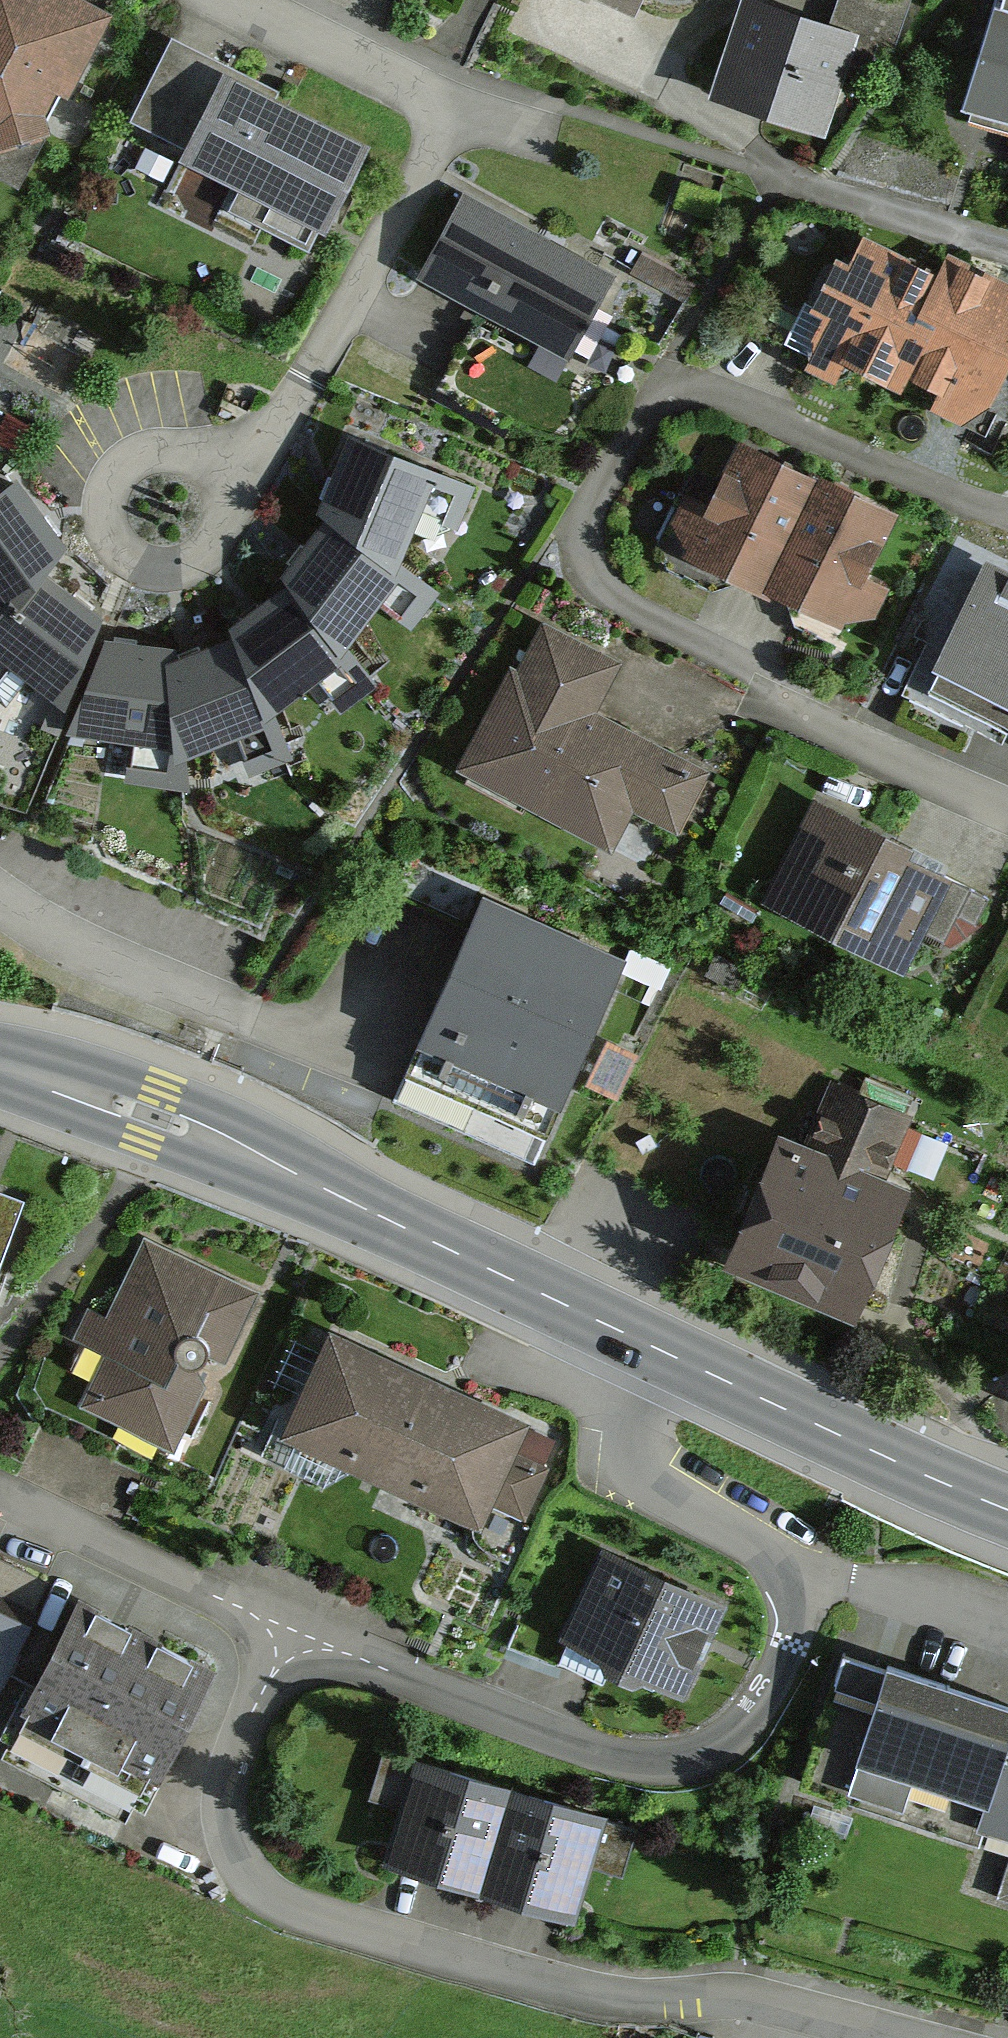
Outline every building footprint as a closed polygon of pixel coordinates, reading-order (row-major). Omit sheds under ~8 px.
[(69,0),(0,0),(0,185),(26,199),(118,26),(69,0)] [(637,27),(649,0),(575,0),(637,27)] [(859,40),(744,4),(711,108),(826,144),(859,40)] [(981,113),(1007,121),(1007,18),(981,113)] [(280,94),(171,41),(130,125),(186,153),(178,170),(332,245),(375,156),(274,106),(280,94)] [(618,280),(465,195),(416,288),(570,369),(580,350),(618,280)] [(917,334),(938,290),(866,256),(817,357),(899,396),(906,380),(926,339),(917,334)] [(938,290),(917,334),(926,339),(906,380),(982,416),(1007,361),(1007,299),(947,270),(938,290)] [(320,524),(330,531),(397,576),(421,513),(455,527),(470,490),(354,443),(320,524)] [(764,592),(812,493),(739,458),(691,557),(764,592)] [(44,581),(63,559),(12,491),(0,500),(0,631),(1,632),(44,581)] [(837,627),(885,529),(812,493),(764,592),(837,627)] [(397,576),(330,531),(284,588),(292,598),(342,655),(383,607),(409,626),(428,597),(397,576)] [(1,632),(0,633),(0,812),(27,823),(77,723),(104,646),(110,631),(44,581),(1,632)] [(986,581),(935,688),(1007,722),(1007,591),(986,581)] [(368,683),(342,655),(292,598),(228,635),(233,645),(266,726),(322,685),(340,710),(368,683)] [(642,672),(555,628),(484,766),(640,846),(656,814),(691,832),(721,773),(617,720),(642,672)] [(278,759),(266,726),(233,645),(169,670),(175,763),(231,742),(246,776),(278,759)] [(175,763),(169,670),(169,656),(104,646),(77,723),(66,747),(129,758),(124,786),(179,795),(175,763)] [(957,880),(813,806),(760,909),(904,982),(957,880)] [(640,964),(491,906),(417,1094),(566,1152),(640,964)] [(804,1155),(791,1150),(750,1264),(884,1312),(930,1184),(889,1170),(911,1108),(831,1080),(804,1155)] [(0,1201),(0,1268),(21,1208),(0,1201)] [(249,1288),(147,1241),(103,1338),(115,1344),(90,1397),(170,1434),(211,1346),(220,1350),(249,1288)] [(386,1460),(426,1372),(333,1331),(293,1418),(386,1460)] [(507,1441),(519,1414),(426,1372),(386,1460),(479,1502),(487,1484),(525,1501),(544,1458),(507,1441)] [(742,1596),(622,1546),(580,1646),(700,1696),(742,1596)] [(0,1590),(0,1721),(7,1724),(58,1617),(0,1590)] [(240,1668),(95,1601),(46,1708),(190,1774),(240,1668)] [(875,1653),(828,1786),(1007,1849),(1007,1699),(875,1653)] [(481,1880),(511,1784),(425,1758),(396,1854),(481,1880)] [(567,1906),(596,1811),(511,1784),(481,1880),(567,1906)]
